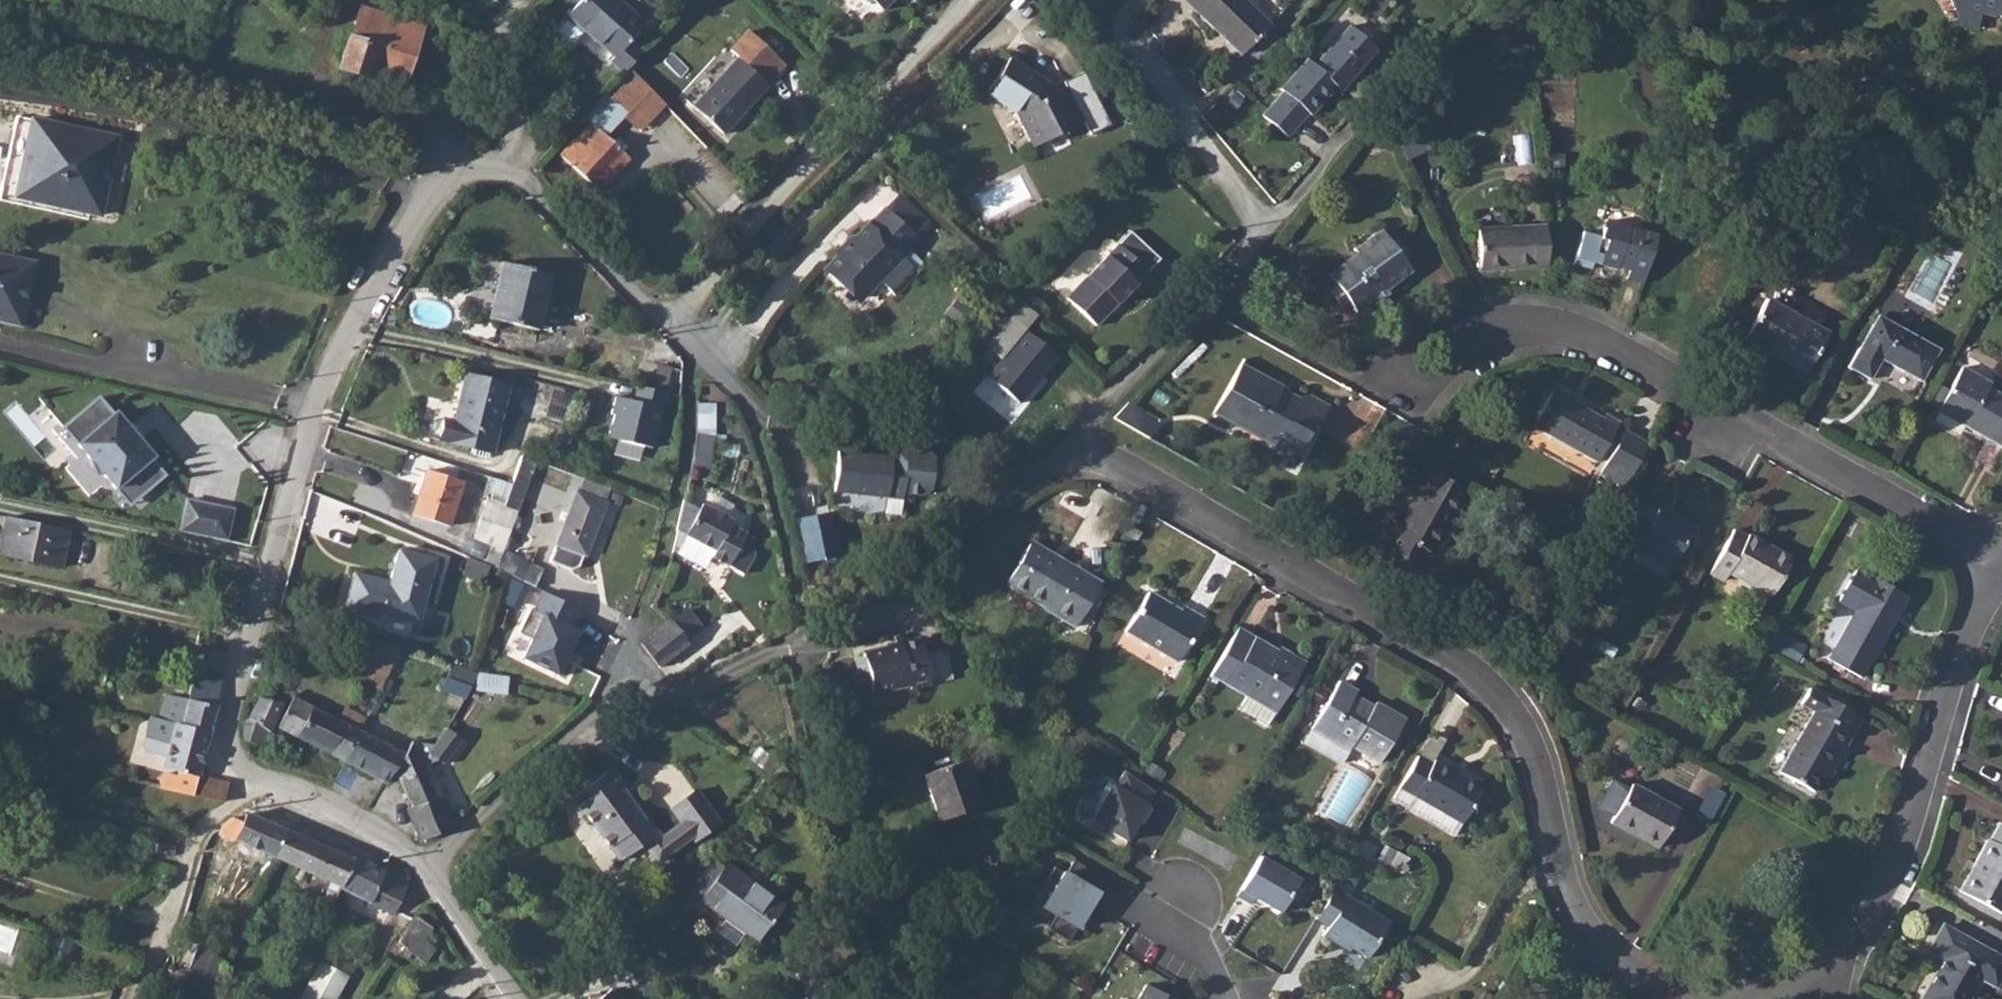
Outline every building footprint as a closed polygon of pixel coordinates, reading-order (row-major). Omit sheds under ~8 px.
[(648,62),(669,39),(655,26),(670,10),(658,0),(593,0),(637,45),(634,49),(648,62)] [(873,5),(877,2),(884,10),(895,0),(868,0),(873,5)] [(1226,36),(1256,7),(1249,0),(1191,0),(1226,36)] [(2001,14),(2001,0),(1952,0),(1963,29),(1977,31),(1980,13),(1998,16),(1998,14),(2001,14)] [(406,82),(425,27),(365,7),(357,32),(352,30),(340,66),(375,78),(377,72),(406,82)] [(1256,7),(1226,36),(1243,53),(1272,24),(1256,7)] [(760,57),(777,38),(760,22),(743,41),(750,48),(706,97),(737,126),(782,77),(760,57)] [(1346,101),(1388,60),(1357,29),(1316,70),(1311,66),(1288,90),(1292,95),(1267,119),(1290,143),(1311,123),(1314,126),(1342,96),(1346,101)] [(1011,57),(989,93),(1017,109),(1031,142),(1079,122),(1064,88),(1056,92),(1053,87),(1046,83),(1048,79),(1011,57)] [(644,66),(597,117),(603,123),(575,152),(606,183),(634,154),(618,137),(640,114),(634,109),(661,82),(644,66)] [(103,215),(121,136),(33,116),(15,195),(103,215)] [(898,261),(936,227),(894,192),(866,226),(863,224),(848,240),(845,237),(837,244),(841,248),(825,264),(824,279),(835,290),(849,291),(861,302),(877,285),(893,301),(909,285),(893,270),(901,263),(898,261)] [(1647,278),(1661,229),(1645,224),(1643,230),(1606,219),(1601,237),(1586,233),(1577,260),(1615,271),(1616,266),(1628,270),(1627,273),(1647,278)] [(1485,274),(1550,272),(1549,229),(1483,231),(1485,274)] [(1098,333),(1162,260),(1129,230),(1062,301),(1098,333)] [(1390,289),(1415,272),(1406,259),(1409,257),(1399,242),(1394,246),(1391,242),(1383,231),(1357,249),(1360,253),(1331,272),(1340,286),(1336,289),(1346,305),(1353,300),(1361,312),(1379,300),(1381,303),(1394,294),(1390,289)] [(33,260),(0,254),(0,322),(21,326),(33,260)] [(534,325),(548,270),(500,258),(487,313),(534,325)] [(1017,291),(1016,291),(978,337),(1000,355),(1036,310),(1034,308),(1017,291)] [(1833,335),(1772,300),(1750,338),(1811,373),(1833,335)] [(1940,349),(1879,315),(1850,366),(1872,378),(1883,359),(1922,380),(1940,349)] [(1058,358),(1024,334),(982,379),(1019,405),(1058,358)] [(658,363),(652,387),(672,392),(678,368),(658,363)] [(1285,446),(1305,457),(1322,429),(1325,432),(1337,410),(1304,392),(1300,399),(1241,364),(1213,415),(1282,454),(1285,446)] [(2001,445),(2001,393),(1991,387),(1993,383),(1964,367),(1951,391),(1942,406),(1970,422),(1968,426),(2001,445)] [(484,452),(501,385),(461,373),(447,421),(436,417),(430,438),(484,452)] [(1968,426),(1970,422),(1942,406),(1951,391),(1940,385),(1931,402),(1941,408),(1940,410),(1968,426)] [(633,402),(615,398),(611,414),(615,415),(609,439),(618,442),(643,448),(651,450),(666,393),(638,386),(633,402)] [(1599,476),(1626,491),(1652,444),(1626,429),(1623,432),(1551,389),(1528,427),(1603,469),(1599,476)] [(114,415),(100,398),(70,422),(85,440),(77,446),(90,461),(97,478),(102,476),(116,493),(124,486),(138,504),(167,480),(153,462),(156,460),(117,413),(114,415)] [(1166,422),(1136,404),(1118,421),(1155,443),(1166,422)] [(709,466),(713,434),(699,432),(697,450),(699,450),(697,464),(709,466)] [(640,461),(643,448),(618,442),(615,455),(640,461)] [(901,491),(904,452),(839,445),(833,485),(901,491)] [(526,455),(506,508),(521,514),(541,460),(526,455)] [(415,515),(451,527),(466,481),(430,470),(415,515)] [(1468,498),(1425,475),(1414,491),(1424,496),(1388,556),(1407,567),(1415,552),(1432,561),(1468,498)] [(587,556),(607,500),(578,489),(552,561),(574,569),(580,566),(584,555),(587,556)] [(236,509),(186,499),(180,530),(229,540),(236,509)] [(684,500),(678,531),(718,552),(713,561),(743,577),(754,557),(755,553),(755,540),(754,537),(732,525),(734,520),(705,505),(702,510),(684,500)] [(472,540),(504,552),(515,522),(483,511),(472,540)] [(1645,547),(1683,569),(1704,535),(1677,520),(1673,526),(1648,511),(1632,540),(1645,547)] [(69,530),(6,517),(0,547),(0,557),(61,569),(69,530)] [(1786,587),(1807,547),(1766,525),(1763,530),(1749,525),(1728,565),(1739,572),(1744,564),(1786,587)] [(1130,536),(1138,540),(1142,532),(1134,528),(1130,536)] [(1035,542),(1009,584),(1076,625),(1102,583),(1035,542)] [(422,622),(438,559),(400,550),(392,582),(355,573),(346,607),(383,616),(384,612),(422,622)] [(536,583),(541,567),(507,555),(501,570),(536,583)] [(1861,683),(1905,606),(1856,578),(1836,612),(1853,622),(1828,667),(1861,683)] [(566,604),(544,593),(535,612),(530,610),(518,633),(532,640),(522,659),(560,677),(572,653),(568,652),(577,633),(572,630),(580,614),(566,604)] [(1127,631),(1180,661),(1204,619),(1183,607),(1181,611),(1149,593),(1127,631)] [(682,631),(662,613),(631,645),(650,664),(682,631)] [(1209,675),(1275,714),(1306,661),(1286,650),(1283,655),(1237,627),(1209,675)] [(931,679),(919,638),(868,652),(869,658),(857,661),(862,677),(873,674),(876,687),(911,677),(913,684),(931,679)] [(360,677),(381,689),(400,657),(379,644),(360,677)] [(467,699),(476,674),(453,666),(444,691),(467,699)] [(511,693),(512,677),(478,673),(477,689),(511,693)] [(1359,693),(1342,683),(1315,728),(1350,748),(1354,741),(1384,759),(1407,720),(1380,704),(1377,709),(1356,697),(1359,693)] [(154,722),(209,735),(218,696),(189,689),(186,701),(161,695),(154,722)] [(278,728),(299,739),(316,706),(295,693),(278,728)] [(257,720),(249,741),(263,746),(281,703),(257,694),(249,716),(257,720)] [(1845,755),(1863,725),(1811,694),(1801,711),(1812,717),(1779,778),(1815,798),(1842,753),(1845,755)] [(354,731),(361,720),(343,710),(337,719),(316,706),(299,739),(338,760),(354,731)] [(249,716),(243,715),(243,717),(244,725),(245,739),(249,741),(257,720),(249,716)] [(159,783),(160,789),(194,797),(209,735),(154,722),(147,752),(163,756),(161,767),(176,771),(175,775),(164,772),(161,776),(159,783)] [(447,727),(430,753),(445,763),(462,737),(447,727)] [(378,781),(392,774),(397,766),(383,757),(386,751),(354,731),(338,760),(378,781)] [(417,845),(450,829),(413,754),(397,766),(392,774),(406,803),(399,806),(417,845)] [(1400,786),(1464,823),(1484,790),(1437,763),(1434,768),(1417,758),(1400,786)] [(961,763),(924,777),(942,823),(979,808),(961,763)] [(695,840),(697,841),(722,822),(698,790),(673,810),(681,822),(662,836),(650,821),(647,823),(622,790),(624,789),(612,772),(572,802),(585,820),(591,816),(626,862),(647,846),(661,865),(695,840)] [(1156,805),(1126,786),(1118,802),(1109,797),(1101,810),(1094,834),(1130,854),(1140,833),(1145,836),(1154,822),(1148,819),(1156,805)] [(1635,794),(1633,797),(1617,826),(1613,832),(1658,857),(1680,820),(1635,794)] [(237,841),(275,859),(288,830),(249,812),(244,822),(234,818),(226,823),(220,836),(233,842),(237,841)] [(1994,841),(1990,839),(1961,891),(2001,914),(2001,827),(1994,841)] [(275,859),(341,890),(354,860),(288,830),(275,859)] [(387,911),(405,874),(386,865),(383,869),(355,856),(354,860),(341,890),(387,911)] [(783,905),(724,863),(722,867),(709,858),(689,886),(701,895),(699,897),(726,917),(717,930),(737,945),(747,932),(760,941),(785,907),(783,905)] [(1299,880),(1260,858),(1238,898),(1252,906),(1256,899),(1281,913),(1299,880)] [(1113,887),(1076,865),(1067,881),(1055,874),(1043,894),(1052,900),(1043,914),(1057,922),(1049,936),(1071,949),(1086,923),(1090,926),(1113,887)] [(1392,922),(1337,891),(1319,921),(1332,929),(1327,937),(1342,946),(1344,942),(1371,958),(1392,922)] [(431,928),(415,917),(398,942),(424,963),(435,948),(424,939),(431,928)] [(2001,976),(2001,957),(1945,925),(1931,950),(1948,960),(1926,998),(1971,998),(1982,979),(1996,986),(2001,976)] [(188,969),(219,980),(226,960),(195,950),(188,969)] [(300,998),(336,998),(349,977),(322,961),(300,998)] [(1146,985),(1138,998),(1170,998),(1146,985)] [(602,998),(620,998),(613,990),(602,998)]
